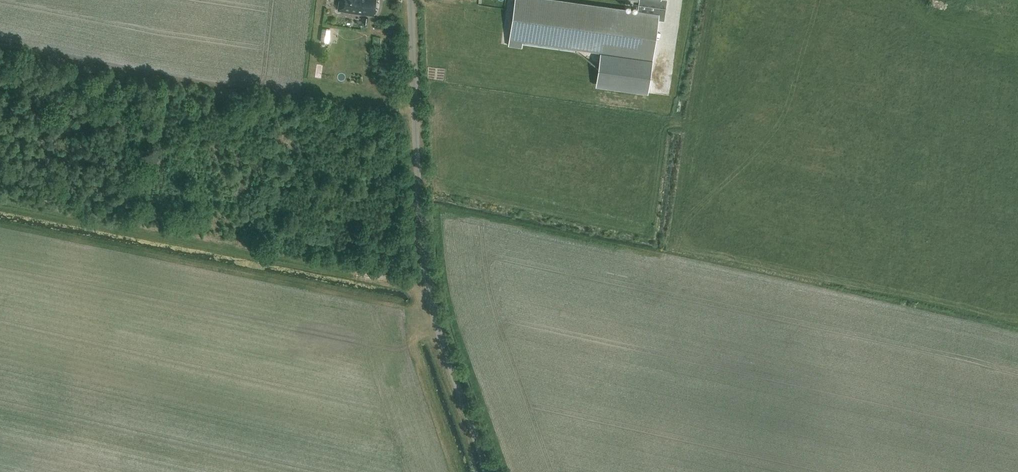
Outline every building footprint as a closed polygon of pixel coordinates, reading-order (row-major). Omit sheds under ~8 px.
[(339,10),(361,13),(361,12),(373,14),(375,0),(340,0),(339,10)] [(509,46),(522,48),(523,41),(600,52),(596,84),(648,92),(658,19),(664,20),(667,0),(636,0),(639,0),(637,10),(567,0),(515,0),(509,46)] [(323,28),(320,41),(328,42),(330,29),(323,28)]
